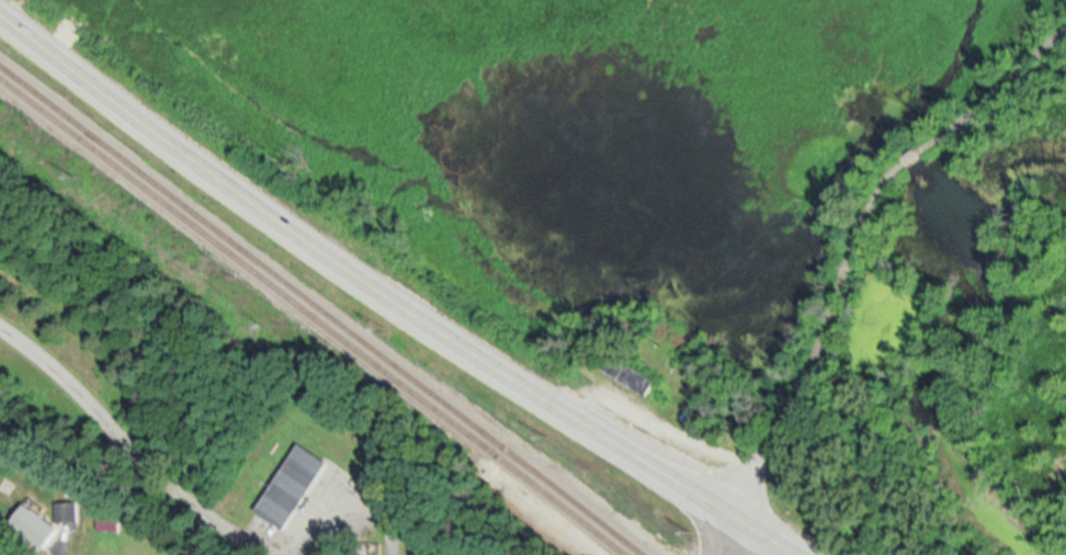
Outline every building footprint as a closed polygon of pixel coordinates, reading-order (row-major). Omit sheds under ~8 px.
[(605,365),(646,395),(657,380),(616,350),(605,365)] [(330,458),(300,440),(251,523),(260,528),(267,516),(288,529),(330,458)] [(58,501),(58,519),(77,519),(77,501),(58,501)] [(46,547),(60,523),(25,503),(11,526),(46,547)]
